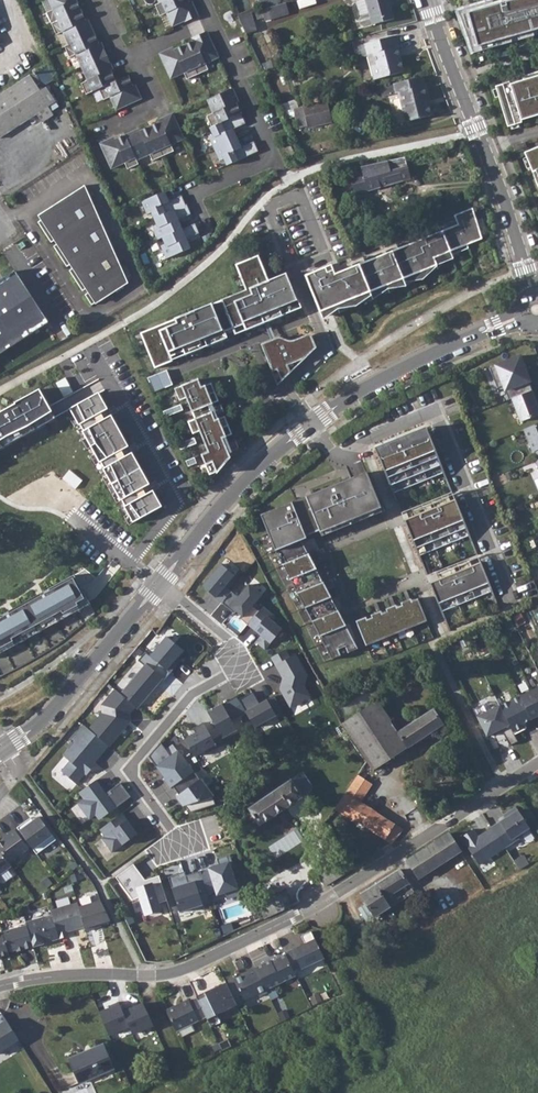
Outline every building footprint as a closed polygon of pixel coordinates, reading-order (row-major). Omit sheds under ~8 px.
[(53,9),(47,12),(56,35),(63,32),(68,45),(64,46),(69,57),(76,54),(88,81),(81,84),(86,95),(99,89),(104,100),(110,97),(116,110),(142,99),(138,91),(136,92),(128,75),(116,81),(109,65),(111,64),(104,48),(102,49),(91,25),(89,26),(77,0),(49,0),(53,9)] [(198,14),(194,6),(192,7),(188,0),(157,0),(158,3),(154,5),(160,16),(166,13),(172,26),(184,21),(198,14)] [(263,8),(280,3),(279,0),(260,0),(263,8)] [(389,0),(366,0),(370,15),(362,17),(360,21),(361,26),(364,28),(394,20),(391,7),(389,0)] [(479,51),(512,42),(510,37),(517,35),(519,40),(534,35),(533,31),(537,30),(537,0),(497,0),(477,6),(478,10),(465,14),(471,28),(465,30),(469,41),(475,39),(479,51)] [(287,2),(263,9),(266,21),(290,14),(287,2)] [(458,11),(465,30),(471,28),(465,14),(478,10),(477,6),(458,11)] [(252,12),(238,16),(246,33),(257,30),(252,12)] [(199,35),(207,31),(199,14),(198,14),(184,21),(193,41),(200,37),(199,35)] [(219,56),(207,31),(199,35),(200,37),(193,41),(168,52),(167,49),(159,53),(171,78),(184,72),(187,79),(208,69),(206,63),(219,56)] [(398,37),(357,47),(361,59),(374,56),(377,66),(371,68),(375,81),(406,73),(402,60),(396,61),(394,51),(401,49),(398,37)] [(469,41),(473,53),(479,51),(475,39),(469,41)] [(34,113),(40,122),(52,115),(47,106),(48,105),(36,84),(39,83),(34,70),(0,92),(0,135),(34,113)] [(522,77),(523,80),(510,84),(509,82),(495,86),(508,127),(522,123),(521,121),(537,116),(537,72),(522,77)] [(419,77),(378,87),(380,97),(397,93),(405,122),(428,116),(424,98),(426,98),(424,86),(421,87),(419,77)] [(224,159),(227,165),(258,151),(254,141),(241,147),(232,129),(246,123),(235,100),(238,99),(233,88),(207,99),(213,112),(206,115),(212,127),(210,127),(213,134),(209,136),(220,161),(224,159)] [(306,127),(330,121),(324,100),(301,106),(292,108),(297,128),(306,126),(306,127)] [(108,139),(100,143),(111,168),(124,163),(127,169),(138,164),(136,160),(149,155),(152,161),(174,152),(171,145),(184,140),(173,114),(165,117),(166,120),(134,133),(133,131),(109,141),(108,139)] [(515,151),(527,147),(525,142),(513,145),(515,151)] [(525,153),(533,172),(536,171),(537,176),(537,147),(525,153)] [(390,160),(359,167),(361,172),(350,174),(355,193),(410,178),(404,157),(390,160)] [(45,216),(38,221),(51,241),(58,237),(60,240),(54,245),(67,265),(74,261),(76,265),(70,269),(83,289),(89,286),(91,289),(85,293),(92,303),(98,299),(99,300),(129,281),(85,184),(42,212),(45,216)] [(386,187),(358,195),(360,202),(388,194),(386,187)] [(164,191),(141,201),(147,214),(151,212),(157,224),(152,226),(158,239),(162,237),(165,244),(160,245),(166,258),(189,248),(185,239),(199,233),(195,223),(181,229),(177,219),(191,214),(186,204),(185,204),(181,195),(168,201),(164,191)] [(331,265),(305,276),(320,313),(437,265),(434,258),(482,238),(472,207),(454,215),(457,223),(335,274),(331,265)] [(258,256),(236,265),(246,291),(140,333),(155,368),(173,361),(171,357),(184,351),(186,356),(204,349),(198,335),(202,334),(207,347),(226,340),(223,333),(244,325),(246,331),(287,315),(285,311),(299,305),(286,273),(269,281),(258,256)] [(0,290),(0,351),(3,349),(47,321),(19,277),(0,290)] [(281,338),(262,346),(275,377),(290,371),(289,369),(295,366),(314,348),(309,337),(289,345),(287,340),(281,338)] [(503,385),(509,400),(512,398),(532,390),(528,381),(525,382),(520,370),(525,368),(520,355),(489,368),(497,388),(503,385)] [(520,370),(525,382),(528,381),(530,381),(525,368),(520,370)] [(167,370),(148,378),(154,392),(173,384),(167,370)] [(278,383),(290,371),(275,377),(278,383)] [(198,379),(175,389),(179,401),(187,398),(195,419),(188,422),(193,434),(200,431),(208,452),(201,455),(209,475),(219,471),(230,458),(222,439),(232,434),(225,416),(214,420),(208,406),(219,401),(211,383),(201,388),(198,379)] [(0,412),(0,451),(55,420),(39,390),(0,412)] [(533,390),(532,390),(512,398),(520,421),(537,414),(537,408),(535,400),(537,400),(533,390)] [(98,393),(67,409),(131,525),(162,509),(98,393)] [(181,405),(163,411),(166,417),(183,410),(181,405)] [(524,429),(533,451),(536,450),(537,455),(537,424),(524,429)] [(375,448),(379,457),(392,452),(390,447),(396,444),(398,449),(430,437),(426,428),(426,427),(375,448)] [(392,452),(379,457),(393,492),(444,472),(430,437),(398,449),(396,444),(390,447),(392,452)] [(194,438),(178,444),(181,450),(196,443),(194,438)] [(194,458),(186,461),(188,466),(196,463),(194,458)] [(331,660),(358,649),(302,542),(301,540),(306,538),(305,536),(319,531),(320,533),(381,508),(367,472),(343,481),(260,515),(274,550),(331,660)] [(401,513),(404,520),(455,499),(452,492),(401,513)] [(404,520),(418,555),(470,534),(455,499),(404,520)] [(250,513),(243,520),(247,524),(254,518),(250,513)] [(302,542),(354,642),(356,641),(314,537),(302,542)] [(427,575),(429,583),(481,562),(478,555),(427,575)] [(431,588),(441,611),(493,590),(481,562),(429,583),(431,588)] [(201,588),(221,604),(230,593),(224,587),(233,577),(220,565),(201,588)] [(0,616),(0,653),(15,645),(13,641),(63,614),(65,618),(80,609),(78,605),(88,600),(74,575),(48,589),(49,591),(42,595),(36,598),(35,596),(13,608),(14,610),(9,613),(1,618),(0,616)] [(230,593),(221,604),(228,610),(230,608),(235,613),(242,618),(240,620),(247,626),(258,612),(252,607),(261,596),(248,586),(237,598),(230,593)] [(356,621),(366,646),(427,621),(418,599),(412,601),(411,599),(401,603),(402,605),(397,607),(396,604),(386,609),(387,611),(382,613),(381,611),(371,615),(372,617),(368,619),(366,617),(356,621)] [(78,605),(80,609),(90,604),(88,600),(78,605)] [(247,626),(260,637),(255,643),(264,651),(281,630),(271,622),(275,618),(262,608),(258,612),(247,626)] [(297,637),(289,621),(282,625),(290,641),(297,637)] [(167,637),(150,656),(171,674),(178,665),(174,662),(184,651),(167,637)] [(273,659),(282,674),(279,688),(289,706),(310,696),(302,672),(290,652),(273,659)] [(146,665),(162,677),(165,680),(171,674),(150,656),(146,653),(140,660),(146,665)] [(146,665),(121,695),(136,707),(162,677),(146,665)] [(102,713),(88,729),(108,745),(131,721),(130,713),(136,707),(121,695),(115,690),(101,706),(102,713)] [(520,696),(531,719),(537,716),(537,701),(533,690),(520,696)] [(253,692),(239,700),(246,712),(254,727),(283,711),(274,696),(260,704),(253,692)] [(237,696),(208,712),(217,728),(222,738),(237,730),(231,721),(246,712),(239,700),(237,696)] [(520,696),(500,705),(515,734),(523,730),(522,728),(526,726),(524,723),(531,719),(520,696)] [(342,723),(342,724),(364,758),(365,760),(372,770),(442,724),(433,709),(397,732),(377,701),(342,723)] [(502,731),(510,745),(518,741),(515,734),(500,705),(477,716),(487,736),(498,730),(499,732),(502,731)] [(222,738),(217,728),(209,732),(203,722),(193,728),(196,733),(185,739),(195,756),(205,751),(206,754),(225,743),(222,738)] [(94,762),(108,745),(88,729),(83,724),(71,738),(75,741),(63,755),(69,760),(61,770),(76,783),(88,769),(90,769),(96,763),(94,762)] [(171,756),(161,742),(149,756),(166,779),(165,780),(171,788),(173,786),(194,771),(178,750),(171,756)] [(365,760),(345,793),(359,802),(375,775),(372,770),(365,760)] [(194,771),(173,786),(179,794),(177,796),(184,806),(186,805),(191,812),(216,804),(213,796),(214,796),(201,779),(200,779),(194,771)] [(292,779),(249,808),(260,825),(303,797),(303,795),(309,792),(310,785),(303,774),(293,781),(292,779)] [(99,819),(128,795),(118,782),(104,792),(94,779),(77,791),(81,798),(75,802),(89,820),(95,815),(99,819)] [(345,793),(335,809),(385,840),(386,839),(392,843),(401,828),(359,802),(345,793)] [(515,808),(503,816),(505,819),(491,828),(504,848),(522,837),(520,834),(529,829),(515,808)] [(17,828),(33,849),(37,855),(58,839),(39,813),(17,828)] [(102,838),(112,852),(137,834),(131,825),(129,826),(126,821),(128,820),(122,813),(100,830),(105,836),(102,838)] [(0,841),(0,851),(10,866),(33,849),(17,828),(0,841)] [(451,832),(405,861),(417,879),(460,852),(454,844),(451,832)] [(10,866),(0,851),(0,873),(10,866)] [(219,863),(210,867),(220,894),(240,887),(229,854),(217,858),(219,863)] [(315,870),(325,887),(354,868),(346,854),(334,862),(332,860),(315,870)] [(132,900),(140,898),(144,910),(159,905),(158,903),(168,900),(161,880),(148,884),(133,864),(116,877),(132,900)] [(179,911),(210,900),(200,869),(181,875),(180,871),(168,875),(179,911)] [(398,871),(359,896),(373,918),(412,893),(398,871)] [(257,902),(265,918),(294,905),(286,888),(257,902)] [(101,900),(79,907),(85,927),(86,931),(95,928),(94,926),(101,924),(111,921),(101,900)] [(59,938),(60,939),(69,936),(67,932),(85,927),(79,907),(77,903),(51,911),(53,916),(59,938)] [(44,916),(29,921),(35,943),(42,941),(43,943),(59,938),(53,916),(45,918),(44,916)] [(29,921),(26,922),(27,925),(33,946),(43,944),(43,943),(42,941),(35,943),(29,921)] [(0,933),(0,956),(9,954),(8,952),(16,949),(24,947),(24,949),(33,946),(27,925),(0,933)] [(286,951),(296,972),(324,958),(314,938),(286,951)] [(254,967),(266,990),(297,975),(296,972),(286,951),(254,967)] [(254,967),(233,977),(244,1000),(266,990),(254,967)] [(196,999),(205,1017),(209,1027),(240,1012),(225,980),(194,995),(196,999)] [(187,1000),(165,1011),(175,1031),(205,1017),(196,999),(189,1003),(187,1000)] [(117,1001),(96,1010),(107,1034),(125,1026),(129,1034),(150,1024),(138,1002),(121,1010),(117,1001)] [(0,1021),(0,1048),(15,1039),(3,1020),(0,1021)] [(87,1052),(67,1060),(77,1084),(112,1069),(103,1045),(87,1052)]
